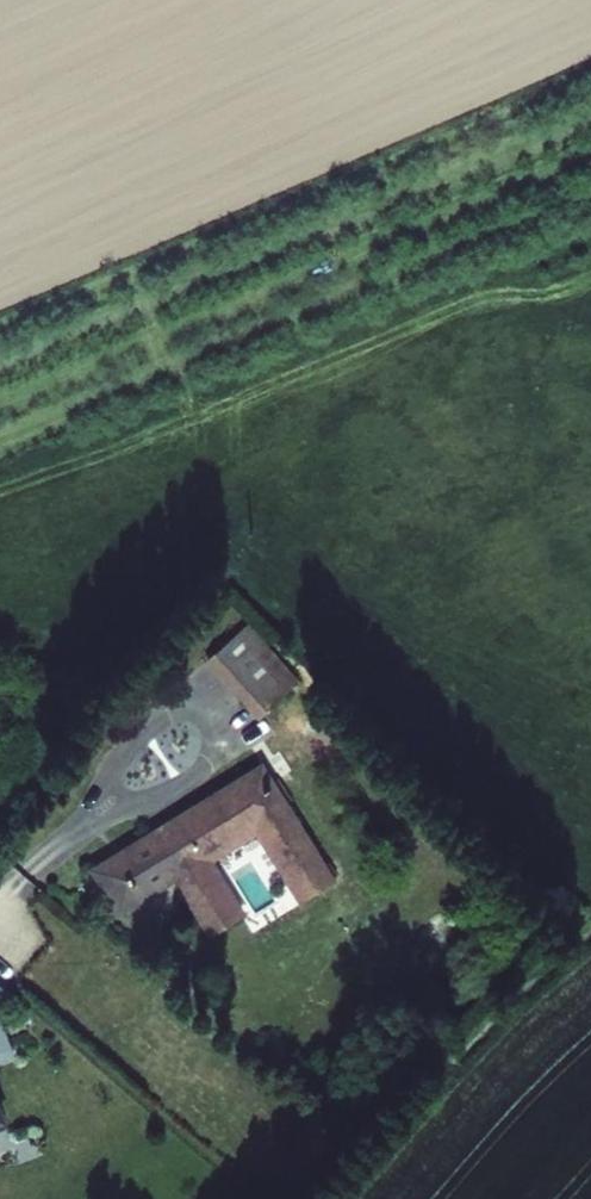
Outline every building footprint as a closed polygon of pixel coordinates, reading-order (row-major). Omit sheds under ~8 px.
[(186,622),(240,677),(265,652),(209,597),(186,622)] [(74,856),(104,898),(163,858),(199,911),(227,892),(190,839),(240,805),(287,871),(317,850),(243,741),(161,797),(167,807),(141,825),(134,815),(74,856)] [(14,1124),(0,1087),(0,1129),(14,1124)]
